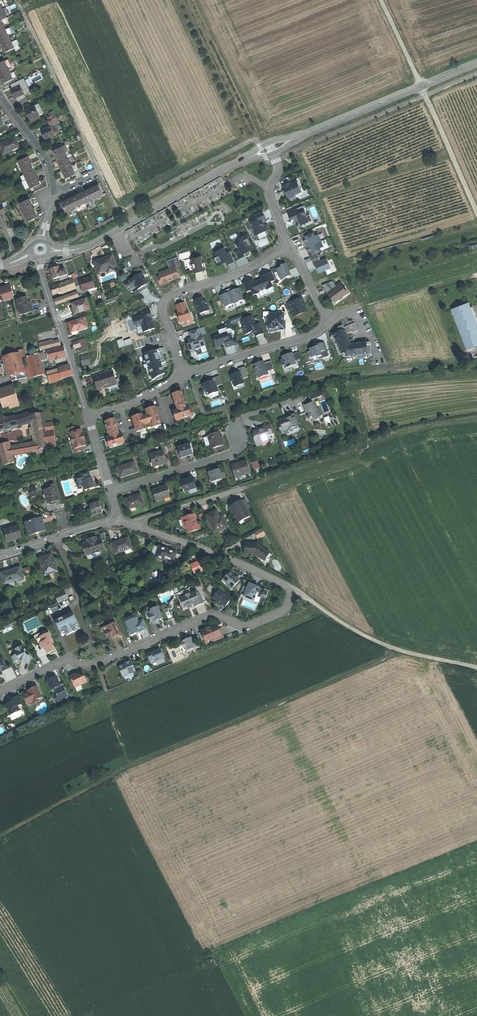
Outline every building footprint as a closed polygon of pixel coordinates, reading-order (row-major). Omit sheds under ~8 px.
[(9,12),(7,7),(4,9),(8,17),(12,16),(10,12),(9,12)] [(0,10),(0,22),(2,20),(6,19),(8,18),(8,17),(4,9),(0,10)] [(0,33),(0,39),(1,40),(2,43),(11,39),(9,35),(14,33),(11,27),(7,29),(0,33)] [(13,42),(11,39),(2,43),(4,47),(7,52),(16,48),(13,42)] [(13,42),(16,48),(17,51),(21,49),(18,41),(17,40),(13,42)] [(9,70),(13,68),(9,60),(5,61),(0,63),(0,74),(9,70)] [(3,81),(6,87),(10,85),(16,82),(19,81),(17,78),(14,79),(9,70),(0,74),(3,81)] [(12,90),(14,94),(16,98),(18,101),(22,98),(21,96),(25,94),(25,93),(29,92),(25,84),(23,85),(18,87),(12,90)] [(44,113),(48,112),(44,102),(27,110),(30,115),(32,120),(44,114),(44,113)] [(59,118),(49,123),(51,126),(51,127),(55,125),(61,122),(59,118)] [(59,133),(55,125),(51,127),(51,126),(42,131),(44,134),(47,139),(56,135),(56,134),(59,133)] [(18,142),(16,137),(1,144),(5,154),(21,147),(18,142)] [(66,145),(64,147),(55,151),(57,156),(59,160),(68,156),(67,153),(69,151),(66,145)] [(63,169),(73,165),(68,156),(59,160),(62,165),(63,169)] [(19,161),(24,170),(33,166),(31,161),(28,157),(19,161)] [(79,164),(73,166),(73,165),(63,169),(65,173),(66,176),(68,179),(77,174),(76,173),(82,170),(79,164)] [(35,170),(33,166),(24,170),(28,179),(37,175),(35,170)] [(39,179),(37,175),(28,179),(28,180),(31,185),(32,189),(42,184),(39,179)] [(289,182),(284,185),(286,190),(285,190),(285,192),(287,197),(298,192),(297,191),(301,190),(297,181),(290,184),(289,182)] [(95,188),(91,190),(95,199),(104,195),(100,186),(95,188)] [(86,192),(81,194),(86,203),(95,199),(91,190),(86,192)] [(72,199),(77,208),(86,203),(81,194),(77,197),(72,199)] [(30,199),(21,203),(26,212),(34,208),(32,203),(30,199)] [(68,212),(77,208),(72,199),(68,201),(63,203),(68,212)] [(303,206),(288,212),(291,219),(293,218),(294,218),(296,222),(298,226),(299,226),(303,226),(304,224),(304,222),(308,221),(306,216),(307,215),(303,206)] [(26,212),(30,221),(38,217),(36,212),(34,208),(26,212)] [(255,219),(249,222),(252,228),(256,235),(268,230),(268,229),(266,225),(263,225),(262,220),(266,219),(262,211),(254,215),(255,219)] [(269,233),(268,230),(256,235),(252,228),(250,229),(255,240),(264,236),(269,233)] [(307,231),(300,234),(303,241),(304,240),(305,242),(307,246),(321,240),(318,234),(315,236),(313,233),(309,235),(307,231)] [(241,242),(236,244),(239,249),(236,251),(239,258),(245,256),(245,254),(246,253),(249,252),(248,251),(247,248),(248,247),(247,245),(249,245),(250,244),(247,239),(246,239),(244,235),(239,238),(241,242)] [(323,246),(321,240),(307,246),(309,251),(309,252),(308,253),(311,260),(318,257),(317,253),(321,251),(320,248),(323,246)] [(224,248),(214,252),(216,257),(215,258),(217,263),(219,262),(220,264),(224,262),(226,262),(227,264),(234,261),(230,251),(226,253),(224,248)] [(94,262),(98,274),(107,270),(113,268),(116,267),(112,255),(102,259),(94,262)] [(201,256),(191,259),(195,273),(199,271),(201,271),(203,270),(202,267),(205,267),(205,266),(204,263),(203,263),(201,256)] [(167,260),(170,269),(160,273),(162,277),(159,278),(161,283),(171,279),(178,276),(175,267),(180,265),(177,257),(167,260)] [(319,257),(318,257),(311,260),(314,266),(316,266),(317,267),(319,272),(330,267),(326,259),(320,261),(319,257)] [(280,267),(277,269),(281,280),(286,278),(286,277),(290,276),(285,264),(283,265),(283,266),(280,267)] [(50,270),(53,279),(62,277),(60,271),(59,267),(54,268),(50,270)] [(3,279),(8,278),(9,277),(7,270),(1,270),(0,270),(0,279),(3,279)] [(262,279),(258,281),(262,290),(266,289),(267,290),(273,288),(270,282),(275,280),(272,272),(264,275),(265,277),(262,278),(262,279)] [(141,273),(124,284),(128,289),(134,285),(137,290),(146,284),(147,284),(142,277),(143,277),(141,273)] [(91,277),(80,281),(81,286),(83,292),(88,290),(95,288),(91,277)] [(73,279),(64,282),(67,290),(75,287),(73,279)] [(251,290),(253,296),(259,293),(258,292),(262,290),(258,281),(254,282),(254,281),(251,283),(250,281),(243,284),(246,292),(251,290)] [(61,292),(67,290),(64,282),(59,284),(59,285),(61,292)] [(341,283),(328,293),(334,302),(348,292),(341,283)] [(148,287),(146,284),(137,290),(139,293),(144,290),(148,287)] [(59,285),(50,288),(52,295),(61,292),(59,285)] [(139,293),(137,290),(134,285),(128,289),(130,294),(133,292),(136,296),(140,294),(139,293)] [(2,295),(4,302),(14,299),(13,296),(12,292),(11,286),(5,288),(0,290),(0,296),(2,295)] [(232,288),(228,289),(234,303),(234,304),(238,302),(243,300),(240,293),(241,292),(239,288),(235,290),(236,290),(233,291),(233,290),(232,288)] [(274,292),(273,288),(267,290),(266,289),(262,290),(264,296),(274,292)] [(225,307),(234,303),(228,289),(224,291),(225,295),(221,297),(225,307)] [(255,300),(264,296),(262,290),(258,292),(259,293),(253,296),(255,300)] [(56,305),(78,297),(77,293),(54,301),(56,305)] [(292,294),(282,298),(284,305),(288,304),(295,301),(292,294)] [(199,299),(195,300),(199,314),(209,311),(206,302),(204,302),(203,297),(199,299)] [(17,300),(21,315),(31,312),(28,303),(27,298),(17,300)] [(301,298),(295,301),(288,304),(293,315),(297,313),(297,312),(300,310),(305,308),(301,298)] [(72,305),(75,314),(89,309),(86,299),(72,304),(72,305)] [(452,309),(463,339),(476,334),(476,323),(469,302),(452,309)] [(184,303),(176,305),(178,312),(177,313),(180,323),(191,319),(187,309),(186,310),(184,303)] [(149,308),(139,311),(141,316),(133,319),(136,327),(141,325),(144,332),(154,329),(151,320),(150,317),(152,317),(149,308)] [(281,317),(281,313),(270,313),(270,317),(267,317),(265,319),(266,322),(268,322),(268,327),(270,333),(275,332),(280,330),(280,329),(285,329),(285,321),(283,321),(283,317),(281,317)] [(252,316),(241,320),(244,327),(242,328),(245,334),(251,332),(254,331),(254,332),(256,336),(264,333),(260,323),(255,325),(252,316)] [(84,318),(68,323),(70,328),(71,333),(78,331),(87,328),(84,318)] [(354,323),(344,327),(345,331),(347,330),(348,333),(351,331),(352,333),(358,330),(354,323)] [(351,344),(346,334),(345,331),(344,327),(343,327),(338,329),(338,330),(339,331),(333,334),(342,354),(344,353),(346,354),(347,357),(368,354),(371,354),(370,342),(364,343),(362,343),(351,344)] [(198,329),(189,332),(191,339),(190,339),(190,340),(188,341),(188,343),(189,344),(187,345),(189,350),(195,348),(196,350),(200,348),(200,347),(205,345),(202,335),(201,336),(198,329)] [(212,337),(216,349),(221,347),(220,344),(223,343),(225,342),(226,347),(234,345),(230,334),(228,335),(227,332),(212,337)] [(341,354),(342,354),(333,334),(341,354)] [(463,339),(467,349),(476,345),(476,334),(463,339)] [(52,340),(39,343),(40,350),(60,346),(59,342),(59,340),(52,341),(52,340)] [(82,351),(79,341),(73,343),(76,353),(82,351)] [(314,347),(309,349),(310,352),(308,352),(309,357),(312,356),(312,357),(316,356),(317,357),(322,356),(320,352),(326,350),(324,343),(318,344),(318,345),(318,346),(314,347)] [(65,356),(63,348),(47,352),(49,359),(49,360),(65,356)] [(164,348),(144,354),(153,380),(164,374),(162,368),(166,366),(165,362),(163,363),(162,361),(164,360),(162,354),(165,353),(164,348)] [(49,359),(47,352),(38,354),(39,355),(40,361),(49,359)] [(8,371),(9,371),(12,380),(26,376),(25,370),(20,353),(4,357),(7,366),(8,371)] [(286,355),(282,357),(283,360),(280,360),(282,366),(285,365),(285,368),(291,366),(296,364),(292,354),(288,356),(287,355),(286,355)] [(42,367),(40,361),(39,355),(25,359),(27,366),(29,365),(33,377),(39,376),(42,375),(44,374),(42,367)] [(80,357),(81,363),(89,362),(87,355),(80,357)] [(258,363),(254,364),(255,367),(254,368),(256,374),(257,374),(259,378),(268,375),(267,372),(274,369),(271,361),(264,363),(263,361),(258,363)] [(28,379),(33,377),(29,365),(27,366),(25,367),(28,379)] [(235,373),(230,375),(234,386),(240,384),(240,385),(244,383),(242,379),(248,377),(244,367),(238,369),(239,372),(235,373)] [(72,376),(70,368),(44,374),(42,375),(42,376),(45,384),(49,383),(52,382),(51,379),(61,377),(61,379),(62,379),(72,376)] [(112,371),(93,377),(94,382),(95,385),(96,385),(98,391),(101,390),(101,388),(104,387),(104,388),(116,384),(112,371)] [(208,382),(203,384),(203,386),(207,396),(218,392),(216,386),(222,384),(219,376),(212,379),(213,381),(208,382)] [(219,393),(218,392),(207,396),(203,386),(202,387),(206,398),(219,393)] [(1,403),(3,408),(15,404),(19,403),(17,395),(15,389),(0,394),(0,403),(1,403)] [(314,420),(317,419),(322,414),(320,411),(315,406),(314,404),(315,403),(314,399),(320,397),(322,395),(320,389),(309,393),(310,397),(311,400),(309,401),(310,404),(308,406),(304,407),(305,412),(307,411),(309,417),(313,416),(314,420)] [(176,405),(175,405),(177,409),(177,410),(173,411),(176,421),(190,416),(191,413),(189,406),(188,407),(186,401),(185,402),(182,391),(176,393),(172,394),(176,405)] [(161,425),(156,407),(146,410),(147,412),(138,415),(133,417),(137,432),(147,429),(145,425),(150,423),(152,428),(161,425)] [(15,417),(18,426),(31,422),(30,415),(30,413),(15,417)] [(49,449),(48,443),(56,442),(53,422),(45,423),(43,413),(30,415),(31,422),(32,427),(33,435),(35,445),(36,451),(36,453),(41,453),(41,450),(49,449)] [(18,426),(15,417),(8,419),(7,417),(4,418),(3,414),(0,415),(0,421),(0,432),(18,426)] [(299,426),(294,414),(288,416),(289,418),(285,419),(284,417),(279,419),(280,422),(277,423),(280,431),(282,430),(283,431),(288,429),(289,430),(292,432),(293,429),(293,428),(299,426)] [(109,444),(110,447),(124,443),(121,434),(119,434),(118,430),(118,429),(115,419),(105,422),(107,426),(109,427),(108,429),(109,432),(108,433),(108,435),(109,437),(107,438),(108,441),(110,442),(109,444)] [(254,436),(254,437),(253,438),(256,446),(261,445),(259,441),(268,438),(267,435),(272,434),(269,425),(264,423),(261,430),(260,432),(258,432),(253,433),(254,436)] [(76,427),(68,429),(72,441),(84,437),(83,433),(82,433),(82,431),(81,429),(77,431),(76,427)] [(210,445),(211,448),(217,446),(223,444),(219,432),(218,433),(214,434),(207,436),(207,437),(210,445)] [(85,439),(84,437),(72,441),(75,453),(83,451),(82,447),(86,445),(85,441),(85,439)] [(12,455),(11,450),(10,448),(8,442),(0,445),(0,446),(6,465),(14,463),(12,455)] [(178,447),(181,457),(186,456),(193,454),(191,449),(189,444),(178,447)] [(36,451),(35,445),(11,450),(12,455),(36,451)] [(149,454),(153,466),(161,464),(166,462),(162,450),(149,454)] [(231,465),(235,477),(250,473),(246,461),(238,463),(231,465)] [(117,467),(120,477),(129,474),(137,472),(134,462),(117,467)] [(208,473),(211,482),(222,479),(222,478),(220,474),(219,469),(216,470),(210,472),(208,473)] [(82,481),(91,478),(90,475),(89,471),(81,474),(81,476),(75,478),(77,485),(80,486),(83,485),(82,481)] [(183,486),(185,491),(196,488),(193,477),(187,479),(181,481),(183,486)] [(83,485),(85,490),(95,487),(92,478),(91,478),(82,481),(83,485)] [(152,490),(155,501),(170,496),(166,486),(159,488),(152,490)] [(51,489),(43,492),(45,499),(47,498),(48,503),(54,501),(59,499),(56,488),(51,489)] [(143,504),(140,494),(131,497),(125,499),(128,509),(138,506),(143,504)] [(248,512),(252,510),(246,499),(242,501),(248,512)] [(248,512),(242,501),(237,503),(230,507),(238,522),(250,516),(248,512)] [(100,503),(90,506),(93,516),(97,514),(103,513),(100,503)] [(206,516),(214,533),(227,527),(222,516),(220,517),(216,511),(211,513),(206,516)] [(198,529),(194,515),(188,516),(183,518),(186,528),(187,532),(198,529)] [(37,533),(45,530),(41,518),(26,523),(30,535),(37,533)] [(10,529),(4,531),(7,541),(8,541),(14,540),(21,538),(18,527),(10,529)] [(265,535),(262,529),(255,533),(258,539),(265,535)] [(83,545),(86,555),(91,554),(91,555),(100,552),(100,551),(104,550),(101,539),(97,541),(96,538),(90,540),(87,541),(88,543),(83,545)] [(130,543),(128,538),(112,544),(115,554),(116,554),(124,551),(130,548),(132,548),(130,543)] [(257,544),(245,543),(244,553),(253,554),(257,557),(264,561),(270,553),(257,544)] [(159,547),(155,546),(150,558),(154,559),(155,558),(159,547)] [(165,549),(159,547),(155,558),(161,561),(162,558),(173,562),(175,555),(176,553),(170,550),(170,551),(167,550),(165,549)] [(44,576),(57,572),(54,560),(52,561),(51,555),(44,557),(39,559),(44,576)] [(23,579),(20,567),(9,571),(0,573),(4,585),(23,579)] [(231,590),(240,582),(237,578),(236,579),(233,577),(230,574),(224,580),(228,583),(226,585),(231,590)] [(249,584),(244,597),(249,599),(254,601),(256,596),(257,593),(259,588),(249,584)] [(261,595),(266,597),(269,590),(263,588),(261,595)] [(225,608),(231,600),(219,591),(213,599),(218,603),(221,605),(225,608)] [(58,603),(68,599),(65,592),(55,596),(58,603)] [(185,597),(180,599),(184,610),(188,608),(192,607),(194,606),(195,608),(199,606),(203,604),(200,596),(199,596),(197,592),(190,595),(188,594),(186,595),(185,597)] [(56,604),(50,607),(52,613),(58,610),(56,604)] [(163,619),(158,608),(151,610),(148,617),(151,622),(156,624),(158,624),(159,623),(159,621),(163,619)] [(73,613),(55,621),(61,633),(65,632),(67,635),(72,633),(77,630),(75,627),(79,625),(73,613)] [(127,625),(131,635),(134,634),(136,633),(137,632),(140,631),(141,632),(147,629),(143,620),(138,622),(136,618),(127,622),(128,624),(127,625)] [(120,634),(116,624),(107,627),(108,631),(106,632),(109,638),(111,637),(112,639),(115,638),(117,637),(116,636),(120,634)] [(202,632),(207,644),(222,638),(218,629),(216,628),(211,630),(210,628),(206,630),(202,632)] [(33,636),(35,640),(40,637),(43,636),(44,634),(46,635),(49,634),(47,630),(33,636)] [(54,644),(49,634),(46,635),(44,634),(43,636),(40,637),(42,643),(40,644),(43,649),(44,649),(47,655),(51,653),(55,651),(52,645),(54,644)] [(195,649),(191,638),(187,640),(186,638),(184,639),(183,640),(181,644),(183,649),(185,648),(187,652),(195,649)] [(26,651),(23,646),(18,648),(19,651),(15,652),(17,655),(11,657),(14,662),(18,660),(29,664),(30,661),(31,658),(30,656),(26,655),(24,652),(26,651)] [(152,653),(147,655),(149,662),(154,660),(155,662),(164,659),(161,651),(157,653),(157,651),(152,653)] [(135,672),(131,661),(127,663),(127,664),(125,665),(119,668),(123,677),(135,672)] [(75,688),(87,683),(84,678),(79,676),(75,675),(70,677),(75,688)] [(60,686),(56,677),(50,680),(47,682),(51,691),(52,690),(53,693),(54,692),(57,697),(59,701),(68,696),(63,687),(61,688),(60,686)] [(42,698),(36,687),(30,690),(31,692),(28,693),(22,696),(27,705),(32,702),(33,704),(39,702),(38,700),(42,698)] [(17,706),(22,704),(18,696),(14,698),(12,699),(13,701),(9,703),(4,705),(9,716),(19,711),(17,706)]
